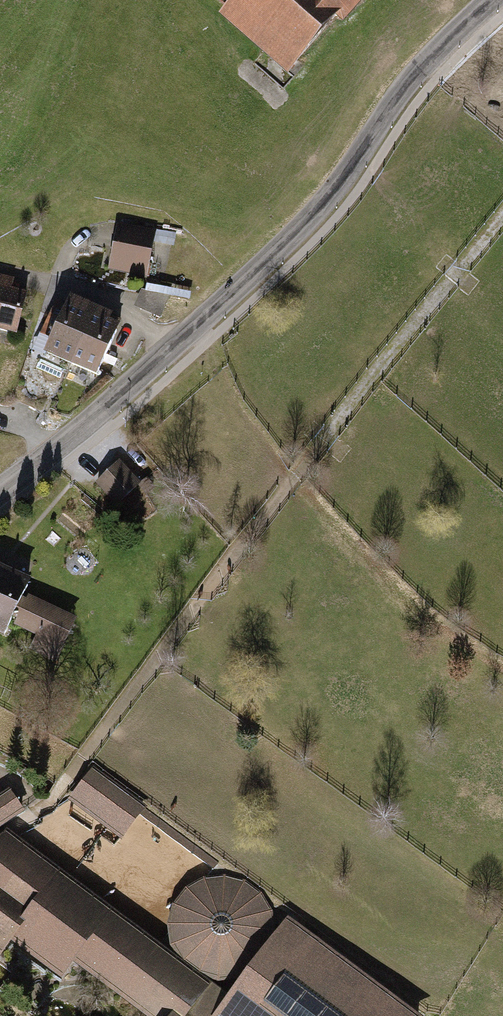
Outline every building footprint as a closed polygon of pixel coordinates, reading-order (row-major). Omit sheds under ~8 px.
[(220,23),(292,84),(339,28),(347,35),(376,0),(208,0),(227,16),(220,23)] [(118,224),(109,267),(145,275),(154,232),(118,224)] [(0,278),(0,330),(15,333),(24,297),(6,293),(9,281),(0,278)] [(141,291),(135,306),(159,316),(165,300),(141,291)] [(72,299),(48,354),(94,374),(119,320),(72,299)] [(119,466),(99,485),(118,504),(137,485),(119,466)] [(27,602),(32,589),(0,573),(0,642),(7,645),(13,632),(37,643),(31,654),(56,666),(65,648),(76,625),(27,602)] [(145,807),(92,767),(67,801),(105,829),(120,840),(145,807)] [(0,793),(0,824),(25,805),(10,786),(0,793)] [(231,1003),(14,840),(9,836),(2,845),(0,843),(0,953),(1,954),(11,941),(62,979),(72,965),(141,1015),(423,1015),(292,920),(231,1003)] [(182,963),(198,975),(218,980),(238,978),(256,966),(267,951),(273,931),(270,911),(259,894),(243,882),(223,877),(202,880),(185,891),(173,907),(169,926),(172,946),(182,963)]
